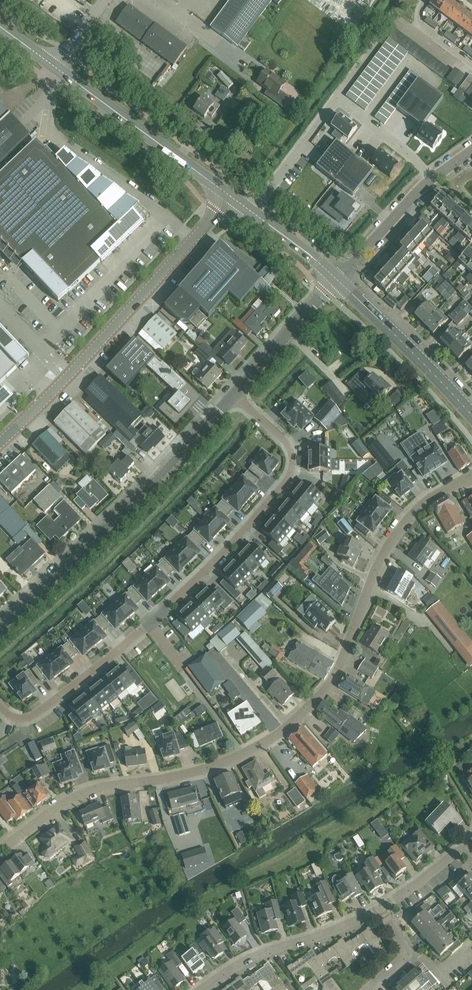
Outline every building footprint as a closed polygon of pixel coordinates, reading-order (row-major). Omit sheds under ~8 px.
[(129,6),(121,0),(115,0),(103,17),(112,24),(114,22),(116,23),(129,6)] [(211,27),(237,47),(272,0),(231,0),(211,27)] [(428,7),(433,11),(434,9),(439,13),(448,0),(433,0),(428,7)] [(439,13),(438,14),(442,18),(444,16),(449,20),(458,7),(449,0),(448,0),(439,13)] [(148,46),(160,29),(155,25),(129,6),(116,23),(142,42),(148,46)] [(458,7),(449,20),(447,21),(452,25),(453,23),(458,27),(468,14),(458,7)] [(458,27),(457,28),(462,32),(463,31),(468,34),(471,28),(471,17),(468,14),(458,27)] [(428,17),(424,21),(424,22),(429,26),(433,21),(428,17)] [(433,21),(429,26),(435,29),(438,25),(433,21)] [(393,27),(388,24),(382,32),(386,36),(393,27)] [(393,27),(386,36),(391,39),(397,31),(393,27)] [(187,48),(160,29),(148,46),(174,66),(187,48)] [(401,34),(397,31),(391,39),(395,42),(401,34)] [(449,40),(452,35),(447,31),(444,36),(449,40)] [(406,37),(401,34),(395,42),(399,46),(406,37)] [(452,35),(449,40),(454,44),(457,39),(452,35)] [(410,40),(406,37),(399,46),(404,49),(410,40)] [(389,38),(385,44),(394,51),(398,45),(389,38)] [(414,44),(410,40),(404,49),(408,52),(414,44)] [(385,44),(381,48),(391,55),(394,51),(385,44)] [(419,47),(414,44),(408,52),(412,55),(419,47)] [(398,45),(394,51),(404,58),(408,53),(398,45)] [(468,54),(471,50),(466,46),(463,50),(468,54)] [(423,50),(419,47),(412,55),(417,58),(423,50)] [(381,48),(378,53),(387,60),(391,55),(381,48)] [(427,53),(423,50),(417,58),(421,62),(427,53)] [(394,51),(391,55),(401,63),(404,58),(394,51)] [(378,53),(374,58),(384,65),(387,60),(378,53)] [(431,56),(427,53),(421,62),(425,65),(431,56)] [(391,55),(387,60),(397,67),(401,63),(391,55)] [(431,56),(425,65),(430,68),(436,60),(431,56)] [(374,58),(371,63),(380,70),(384,65),(374,58)] [(387,60),(384,65),(393,72),(397,67),(387,60)] [(440,63),(436,60),(430,68),(434,71),(440,63)] [(371,63),(367,67),(377,74),(380,70),(371,63)] [(440,63),(434,71),(438,75),(445,66),(440,63)] [(384,65),(380,70),(390,77),(393,72),(384,65)] [(449,69),(445,66),(438,75),(442,78),(449,69)] [(367,67),(364,72),(373,79),(377,74),(367,67)] [(449,69),(442,78),(447,81),(453,72),(449,69)] [(380,70),(377,74),(386,82),(390,77),(380,70)] [(410,70),(407,75),(416,82),(418,79),(420,77),(410,70)] [(455,70),(453,72),(447,81),(455,88),(459,90),(455,87),(463,76),(455,70)] [(268,90),(264,95),(282,107),(289,97),(280,91),(285,84),(266,71),(258,82),(268,90)] [(364,72),(360,77),(370,84),(373,79),(364,72)] [(377,74),(373,79),(383,86),(386,82),(377,74)] [(407,75),(403,79),(413,87),(416,82),(407,75)] [(463,85),(471,92),(471,89),(470,87),(471,85),(471,76),(470,75),(463,85)] [(360,77),(356,82),(366,89),(370,84),(360,77)] [(373,79),(370,84),(379,91),(383,86),(373,79)] [(403,79),(399,84),(409,91),(413,87),(403,79)] [(409,91),(407,94),(432,113),(443,98),(418,79),(416,82),(413,87),(409,91)] [(356,82),(353,86),(362,93),(366,89),(356,82)] [(370,84),(366,89),(376,96),(379,91),(370,84)] [(399,84),(396,89),(406,96),(407,94),(409,91),(399,84)] [(463,85),(459,89),(466,94),(471,98),(471,99),(471,92),(463,85)] [(221,86),(214,92),(225,104),(232,97),(221,86)] [(353,86),(349,91),(359,98),(362,93),(353,86)] [(366,89),(362,93),(372,101),(376,96),(366,89)] [(396,89),(392,94),(402,101),(406,96),(396,89)] [(349,91),(346,96),(355,103),(359,98),(349,91)] [(362,93),(359,98),(369,105),(372,101),(362,93)] [(392,94),(389,98),(398,106),(402,101),(392,94)] [(398,106),(396,109),(421,128),(432,113),(407,94),(406,96),(402,101),(398,106)] [(212,100),(210,103),(203,97),(193,110),(204,118),(207,114),(212,117),(220,106),(212,100)] [(359,98),(355,103),(365,110),(369,105),(359,98)] [(389,98),(385,103),(395,110),(396,109),(398,106),(389,98)] [(385,103),(382,108),(391,115),(395,110),(385,103)] [(9,114),(0,104),(0,123),(9,114)] [(382,108),(378,113),(388,120),(391,115),(382,108)] [(378,113),(374,118),(384,125),(388,120),(378,113)] [(0,123),(0,164),(7,157),(30,135),(29,135),(9,114),(0,123)] [(337,143),(342,147),(357,129),(356,128),(340,115),(338,117),(336,116),(331,123),(333,124),(331,126),(331,127),(331,126),(336,130),(332,135),(339,141),(337,143)] [(435,126),(432,130),(427,125),(427,124),(417,137),(418,138),(418,137),(433,148),(432,149),(433,149),(442,136),(442,135),(441,136),(440,135),(443,131),(435,126)] [(146,220),(150,216),(146,213),(138,207),(139,207),(64,152),(56,159),(45,148),(44,149),(36,140),(25,151),(0,175),(0,241),(58,302),(100,262),(101,263),(143,223),(142,223),(146,220)] [(336,142),(326,155),(344,169),(354,156),(336,142)] [(380,151),(371,162),(390,177),(399,166),(380,151)] [(326,155),(316,167),(334,182),(344,169),(326,155)] [(354,156),(344,169),(363,184),(373,171),(354,156)] [(344,169),(334,182),(353,196),(363,184),(344,169)] [(354,201),(337,188),(327,201),(340,211),(336,216),(344,223),(354,210),(349,206),(354,201)] [(438,213),(452,198),(449,195),(446,199),(441,194),(427,209),(431,212),(434,209),(438,213)] [(443,217),(438,223),(433,228),(437,231),(438,230),(457,209),(452,205),(456,202),(452,198),(438,213),(443,217)] [(461,213),(457,209),(438,230),(442,232),(444,229),(445,230),(450,224),(454,228),(468,213),(465,210),(461,213)] [(454,228),(459,232),(454,238),(457,241),(471,225),(471,223),(468,220),(471,216),(468,213),(454,228)] [(427,228),(428,228),(432,223),(422,215),(418,219),(427,228)] [(427,228),(418,219),(415,223),(418,226),(414,231),(431,246),(439,238),(428,228),(427,228)] [(457,241),(461,244),(466,238),(471,243),(471,241),(471,225),(457,241)] [(407,232),(403,236),(418,249),(423,244),(428,250),(431,246),(414,231),(410,235),(407,232)] [(418,249),(403,236),(400,239),(404,242),(399,247),(403,250),(417,262),(420,259),(414,254),(418,249)] [(270,289),(227,250),(220,244),(213,251),(178,290),(179,291),(164,307),(182,323),(188,322),(200,309),(208,316),(229,294),(240,304),(254,289),(263,297),(270,289)] [(427,254),(432,260),(439,255),(434,248),(427,254)] [(403,250),(399,254),(396,251),(392,255),(407,268),(411,264),(417,269),(421,265),(417,262),(403,250)] [(471,262),(471,253),(468,250),(465,253),(453,267),(456,270),(461,265),(466,269),(471,262)] [(393,261),(388,266),(406,282),(409,278),(403,273),(407,268),(392,255),(389,258),(393,261)] [(263,273),(267,267),(261,263),(257,269),(263,273)] [(406,282),(388,266),(384,270),(381,267),(378,271),(393,284),(397,280),(403,285),(406,282)] [(393,284),(378,271),(375,274),(378,277),(374,282),(388,295),(396,287),(393,284)] [(437,291),(441,295),(447,301),(456,292),(445,282),(437,291)] [(405,295),(396,306),(401,310),(410,300),(405,295)] [(256,311),(244,325),(256,336),(263,329),(259,326),(267,317),(271,320),(280,310),(272,304),(269,308),(263,303),(262,304),(258,300),(251,307),(256,311)] [(424,325),(436,313),(438,310),(429,301),(426,304),(415,315),(424,325)] [(453,321),(463,311),(458,307),(448,316),(453,321)] [(199,311),(189,322),(198,329),(207,319),(199,311)] [(463,311),(453,321),(457,326),(467,316),(463,311)] [(445,322),(436,313),(424,325),(433,334),(445,322)] [(86,330),(95,319),(89,314),(80,324),(86,330)] [(177,334),(156,315),(142,330),(163,349),(177,334)] [(209,356),(216,362),(220,358),(229,366),(240,353),(239,352),(246,344),(240,338),(243,335),(235,327),(223,340),(214,350),(209,356)] [(28,358),(0,328),(0,384),(28,358)] [(192,342),(197,337),(189,329),(184,335),(192,342)] [(460,330),(457,334),(452,329),(440,341),(441,341),(450,350),(465,335),(460,330)] [(465,335),(450,350),(458,359),(459,359),(470,348),(465,343),(469,339),(465,335)] [(175,425),(189,411),(201,398),(162,362),(161,364),(134,339),(106,370),(126,389),(147,366),(171,389),(175,392),(159,410),(161,412),(175,425)] [(205,366),(200,372),(197,369),(196,369),(192,373),(192,375),(195,377),(195,378),(208,389),(221,375),(212,367),(216,362),(209,356),(200,347),(194,353),(201,359),(204,364),(205,366)] [(306,373),(298,379),(308,391),(316,385),(306,373)] [(384,381),(382,383),(373,375),(364,384),(362,382),(356,388),(361,393),(366,387),(379,399),(390,387),(384,381)] [(141,415),(105,379),(105,380),(101,376),(85,392),(90,396),(86,400),(116,430),(112,434),(114,436),(117,439),(128,428),(131,426),(134,423),(141,415)] [(5,388),(0,393),(0,410),(14,398),(11,395),(5,388)] [(314,420),(326,430),(327,430),(329,432),(349,425),(331,402),(314,420)] [(308,416),(310,414),(298,403),(284,418),(296,429),(297,428),(302,432),(313,421),(308,416)] [(100,429),(78,408),(74,404),(54,423),(80,449),(100,429)] [(435,409),(427,415),(434,426),(443,419),(435,409)] [(138,433),(131,426),(128,428),(117,439),(126,447),(126,448),(130,451),(131,452),(139,445),(147,453),(155,444),(156,445),(164,437),(152,426),(149,430),(145,425),(138,433)] [(57,471),(71,457),(47,431),(32,445),(57,471)] [(114,436),(112,434),(111,433),(104,440),(101,443),(99,445),(102,449),(114,436)] [(419,433),(413,437),(435,470),(447,462),(434,443),(429,447),(419,433)] [(407,441),(401,445),(410,459),(410,460),(411,459),(423,477),(435,470),(413,437),(407,441)] [(358,449),(358,452),(361,457),(367,452),(362,446),(358,449)] [(457,460),(465,455),(459,447),(450,453),(447,448),(445,449),(454,463),(458,460),(457,460)] [(124,455),(114,465),(112,462),(109,462),(106,465),(106,468),(109,470),(120,482),(130,473),(127,471),(134,464),(125,456),(130,451),(126,448),(121,452),(124,455)] [(329,460),(329,449),(309,449),(309,460),(329,460)] [(141,450),(137,453),(144,463),(148,460),(141,450)] [(255,459),(257,461),(250,470),(260,478),(264,473),(267,475),(269,472),(271,474),(279,464),(262,451),(255,459)] [(384,454),(378,459),(387,470),(393,466),(384,454)] [(458,460),(454,463),(459,471),(470,464),(465,455),(457,460),(458,460)] [(21,456),(0,475),(0,483),(11,494),(36,471),(21,456)] [(332,460),(329,460),(309,460),(309,471),(332,471),(332,460)] [(413,488),(412,486),(411,485),(416,481),(407,470),(402,474),(401,473),(397,477),(396,475),(387,482),(400,498),(413,488)] [(232,487),(232,488),(248,501),(257,490),(253,487),(257,482),(247,473),(234,489),(232,487)] [(93,481),(83,490),(77,495),(90,509),(97,502),(98,503),(107,496),(93,481)] [(82,519),(64,501),(58,494),(62,491),(53,482),(33,501),(45,513),(54,504),(63,514),(53,523),(46,516),(36,526),(49,541),(55,536),(58,540),(74,526),(82,519)] [(298,491),(313,504),(320,495),(305,482),(298,491)] [(248,501),(232,488),(222,499),(224,500),(220,504),(230,514),(234,509),(238,512),(248,501)] [(336,508),(345,494),(338,490),(330,504),(336,508)] [(291,499),(306,512),(313,504),(298,491),(291,499)] [(371,501),(365,509),(382,521),(391,510),(388,507),(392,503),(380,494),(377,499),(376,498),(372,502),(371,501)] [(464,523),(448,496),(432,506),(448,533),(464,523)] [(469,499),(469,500),(468,501),(466,499),(461,502),(471,518),(471,497),(469,499)] [(13,538),(16,535),(26,527),(3,502),(0,498),(0,525),(13,538)] [(306,512),(291,499),(284,507),(299,520),(306,512)] [(229,522),(228,520),(225,518),(230,514),(220,504),(205,520),(219,533),(229,522)] [(292,528),(299,520),(284,507),(277,516),(292,528)] [(382,521),(365,509),(359,516),(361,517),(358,522),(359,522),(355,527),(366,536),(370,531),(373,533),(382,521)] [(270,524),(285,537),(292,528),(277,516),(270,524)] [(173,529),(178,523),(171,517),(165,523),(173,529)] [(344,519),(337,524),(347,536),(353,531),(344,519)] [(209,544),(213,539),(219,533),(205,520),(191,535),(201,544),(205,540),(209,544)] [(279,544),(285,537),(270,524),(263,532),(273,541),(268,546),(279,555),(284,549),(279,544)] [(314,539),(320,546),(325,541),(323,539),(328,535),(324,531),(314,539)] [(185,538),(175,548),(189,563),(200,553),(196,549),(201,544),(191,535),(187,539),(185,538)] [(341,548),(359,556),(362,548),(357,546),(358,543),(345,537),(341,548)] [(21,548),(24,551),(10,564),(21,576),(32,566),(45,554),(31,539),(21,548)] [(437,549),(423,539),(415,550),(414,548),(408,556),(423,566),(428,559),(430,560),(437,549)] [(244,552),(259,566),(266,558),(252,544),(244,552)] [(293,560),(289,565),(295,572),(300,566),(299,565),(314,547),(309,544),(294,561),(293,560)] [(160,563),(161,564),(170,574),(175,570),(179,573),(189,563),(175,548),(160,563)] [(359,556),(341,548),(337,555),(343,558),(342,562),(353,567),(359,556)] [(251,574),(259,566),(244,552),(237,560),(251,574)] [(325,556),(321,560),(330,568),(333,564),(325,556)] [(244,582),(251,574),(237,560),(229,568),(244,582)] [(130,564),(125,567),(129,574),(134,571),(130,564)] [(146,578),(159,592),(169,582),(166,578),(170,574),(161,564),(146,578)] [(237,589),(244,582),(229,568),(221,576),(231,585),(226,590),(236,600),(242,594),(237,589)] [(312,580),(318,586),(342,606),(350,588),(338,577),(339,576),(330,568),(323,575),(321,578),(317,575),(314,578),(312,580)] [(399,571),(392,583),(387,592),(405,602),(415,584),(410,582),(412,578),(399,571)] [(441,579),(431,572),(425,581),(435,588),(441,579)] [(128,591),(130,592),(139,602),(144,598),(147,602),(159,592),(146,578),(145,576),(128,591)] [(281,586),(274,580),(263,593),(269,599),(281,586)] [(202,595),(215,610),(220,606),(225,611),(233,602),(224,592),(219,597),(210,587),(202,595)] [(250,601),(257,595),(251,589),(245,596),(250,601)] [(130,592),(114,605),(127,620),(138,610),(134,606),(139,602),(130,592)] [(208,617),(215,610),(202,595),(194,602),(208,617)] [(317,601),(303,618),(315,628),(317,625),(326,632),(335,622),(327,615),(329,612),(317,601)] [(425,612),(470,668),(471,667),(471,643),(439,601),(425,612)] [(200,625),(208,617),(194,602),(186,610),(200,625)] [(265,613),(254,602),(237,618),(248,630),(265,613)] [(114,605),(99,619),(107,629),(112,625),(115,629),(127,620),(114,605)] [(191,632),(200,625),(186,610),(178,617),(191,632)] [(158,621),(162,628),(168,625),(164,618),(158,621)] [(93,621),(81,630),(94,647),(106,637),(102,633),(107,629),(99,619),(94,623),(93,621)] [(240,634),(231,623),(217,635),(226,646),(240,634)] [(361,643),(379,655),(384,647),(382,646),(389,635),(374,625),(368,635),(366,634),(361,643)] [(71,641),(66,645),(75,656),(79,652),(83,656),(94,647),(81,630),(70,640),(71,641)] [(280,679),(279,680),(276,676),(276,675),(269,667),(273,664),(245,632),(236,640),(262,669),(259,671),(259,674),(260,675),(268,684),(269,683),(272,687),(267,692),(273,698),(274,697),(283,705),(294,694),(280,679)] [(226,646),(217,635),(209,642),(219,653),(226,646)] [(174,646),(182,641),(179,636),(171,641),(174,646)] [(324,680),(334,663),(299,643),(289,660),(310,672),(315,675),(324,680)] [(66,645),(50,658),(61,673),(73,664),(70,660),(75,656),(66,645)] [(276,659),(275,660),(279,663),(285,653),(273,645),(271,648),(270,648),(267,652),(268,653),(268,654),(276,659)] [(24,652),(19,657),(27,666),(32,661),(24,652)] [(229,681),(208,652),(189,667),(210,695),(229,681)] [(61,673),(50,658),(33,670),(41,681),(46,678),(50,682),(61,673)] [(377,670),(363,661),(357,671),(372,679),(377,670)] [(125,690),(134,683),(137,688),(143,683),(134,672),(129,676),(122,667),(113,674),(125,690)] [(23,702),(33,694),(36,692),(33,688),(38,684),(29,671),(10,685),(23,702)] [(113,674),(104,681),(118,698),(119,698),(117,696),(125,690),(113,674)] [(346,675),(338,688),(361,701),(369,688),(346,675)] [(110,705),(118,698),(104,681),(96,688),(110,705)] [(110,705),(96,688),(87,694),(100,710),(108,704),(110,705)] [(236,689),(228,695),(232,700),(240,695),(236,689)] [(386,701),(395,709),(403,699),(394,692),(386,701)] [(92,717),(100,710),(87,694),(79,701),(93,719),(93,718),(92,717)] [(143,711),(157,701),(151,694),(137,703),(143,711)] [(79,730),(93,719),(79,701),(70,708),(78,718),(73,722),(79,730)] [(338,712),(325,701),(324,701),(317,710),(325,717),(324,719),(353,743),(367,729),(350,716),(353,712),(348,708),(344,712),(340,709),(338,712)] [(260,723),(252,711),(247,702),(227,715),(241,735),(260,723)] [(194,711),(199,717),(204,713),(199,707),(194,711)] [(187,720),(185,718),(191,713),(188,708),(174,719),(179,726),(187,720)] [(130,725),(141,741),(145,738),(138,729),(139,729),(134,722),(130,725)] [(194,735),(195,735),(200,747),(197,748),(197,749),(223,738),(217,724),(194,733),(194,735)] [(141,741),(130,725),(125,728),(124,725),(120,727),(120,728),(119,729),(122,734),(121,734),(124,739),(126,738),(126,737),(128,736),(128,737),(134,733),(140,741),(141,741)] [(303,727),(288,739),(313,768),(327,755),(303,727)] [(339,735),(331,728),(323,738),(331,745),(339,735)] [(189,747),(179,733),(178,733),(157,739),(163,759),(174,756),(174,758),(181,756),(180,750),(189,747)] [(34,742),(28,745),(36,761),(42,758),(34,742)] [(102,747),(103,750),(99,751),(98,749),(88,753),(94,773),(110,768),(108,764),(115,762),(109,745),(102,747)] [(125,748),(126,752),(125,752),(127,767),(146,765),(144,750),(132,751),(131,747),(125,748)] [(77,779),(76,776),(76,775),(82,773),(74,752),(67,754),(70,761),(65,763),(64,761),(54,765),(62,784),(77,779)] [(266,795),(262,788),(275,781),(270,773),(265,776),(256,761),(242,769),(249,781),(245,783),(249,789),(252,787),(255,792),(259,799),(266,795)] [(37,778),(34,779),(28,783),(30,785),(42,802),(50,796),(38,780),(46,775),(41,766),(32,769),(37,778)] [(234,786),(230,774),(214,781),(222,800),(240,793),(236,785),(234,786)] [(307,775),(295,784),(306,799),(318,790),(307,775)] [(42,802),(30,785),(21,792),(16,785),(12,788),(18,796),(20,795),(31,809),(33,807),(34,808),(42,802)] [(187,810),(186,806),(198,802),(194,787),(168,794),(172,810),(179,808),(180,812),(187,810)] [(295,788),(287,794),(297,808),(305,802),(295,788)] [(18,796),(5,806),(0,799),(0,813),(7,822),(14,818),(16,821),(32,810),(31,809),(20,795),(18,796)] [(140,819),(139,812),(138,804),(136,805),(135,797),(122,798),(124,814),(125,821),(140,819)] [(93,807),(79,813),(85,826),(101,819),(103,824),(113,820),(108,806),(101,809),(99,803),(92,806),(93,807)] [(426,823),(438,835),(450,822),(456,828),(462,821),(444,804),(426,823)] [(154,825),(160,824),(159,820),(156,809),(149,812),(152,822),(153,822),(154,825)] [(175,823),(179,836),(190,833),(183,813),(173,816),(175,823)] [(51,831),(41,839),(46,846),(43,849),(42,854),(45,857),(49,858),(53,855),(54,851),(61,845),(62,847),(70,842),(58,826),(56,828),(55,827),(55,828),(56,829),(52,832),(52,831),(51,831),(50,831),(51,831)] [(433,847),(418,830),(401,845),(416,862),(433,847)] [(241,845),(247,842),(242,832),(235,835),(241,845)] [(75,847),(79,855),(71,860),(75,868),(93,859),(84,842),(75,847)] [(395,846),(386,853),(390,859),(385,863),(392,873),(391,874),(395,880),(403,874),(401,873),(406,869),(398,859),(403,855),(395,846)] [(20,854),(10,861),(20,874),(29,867),(30,868),(35,865),(26,853),(22,856),(20,854)] [(361,883),(362,882),(369,893),(383,885),(375,873),(381,869),(373,857),(362,864),(366,870),(356,876),(361,883)] [(1,869),(0,870),(0,877),(8,887),(12,884),(10,882),(20,874),(10,861),(1,869)] [(351,873),(341,879),(340,879),(339,877),(337,876),(334,877),(333,879),(332,881),(332,883),(342,901),(350,897),(351,899),(362,893),(351,873)] [(471,887),(471,876),(470,874),(462,881),(459,877),(449,885),(453,890),(454,889),(457,892),(460,889),(464,894),(471,887)] [(331,911),(324,895),(331,892),(326,881),(315,886),(319,895),(309,900),(317,917),(331,911)] [(305,921),(300,908),(307,906),(302,892),(291,896),(294,903),(282,907),(290,926),(305,921)] [(277,900),(265,904),(267,911),(257,914),(263,933),(277,929),(273,915),(280,913),(277,900)] [(419,932),(432,920),(425,912),(429,908),(425,903),(415,912),(419,916),(411,923),(419,932)] [(221,929),(230,940),(231,939),(235,944),(246,936),(238,925),(246,920),(237,908),(231,913),(236,919),(221,929)] [(435,924),(432,920),(419,932),(426,940),(441,926),(444,924),(440,920),(435,924)] [(449,934),(441,926),(426,940),(433,948),(446,936),(449,934)] [(386,948),(371,927),(346,945),(352,953),(363,945),(369,946),(375,955),(386,948)] [(223,942),(221,938),(213,928),(203,935),(207,940),(200,945),(205,951),(207,952),(212,958),(215,959),(223,953),(218,946),(223,942)] [(453,944),(446,936),(433,948),(440,956),(448,949),(452,954),(462,945),(458,940),(453,944)] [(343,940),(318,958),(323,965),(334,958),(340,959),(347,968),(357,960),(352,953),(346,945),(343,940)] [(204,966),(198,957),(203,954),(194,943),(189,947),(192,951),(181,959),(193,975),(204,966)] [(185,981),(176,968),(182,964),(173,951),(166,956),(170,962),(159,971),(173,989),(185,981)] [(313,951),(287,969),(293,977),(304,968),(310,969),(315,977),(317,979),(327,971),(323,965),(318,958),(313,951)] [(365,956),(358,962),(360,966),(368,960),(365,956)] [(269,964),(244,982),(249,989),(260,982),(266,982),(271,989),(272,989),(275,989),(283,984),(269,964)] [(432,987),(437,982),(428,972),(424,976),(417,968),(409,976),(421,989),(422,989),(429,989),(433,987),(432,987)] [(337,969),(329,974),(332,978),(339,973),(337,969)] [(315,977),(308,982),(311,986),(318,981),(323,988),(323,989),(341,989),(332,978),(329,974),(327,971),(317,979),(315,977)] [(154,985),(159,982),(155,976),(150,980),(148,977),(138,984),(141,988),(139,989),(157,989),(154,985)] [(401,983),(407,989),(419,989),(421,989),(409,976),(401,983)] [(223,989),(250,989),(249,989),(244,982),(241,977),(223,989)] [(300,987),(302,989),(305,989),(311,986),(308,982),(300,987)]
